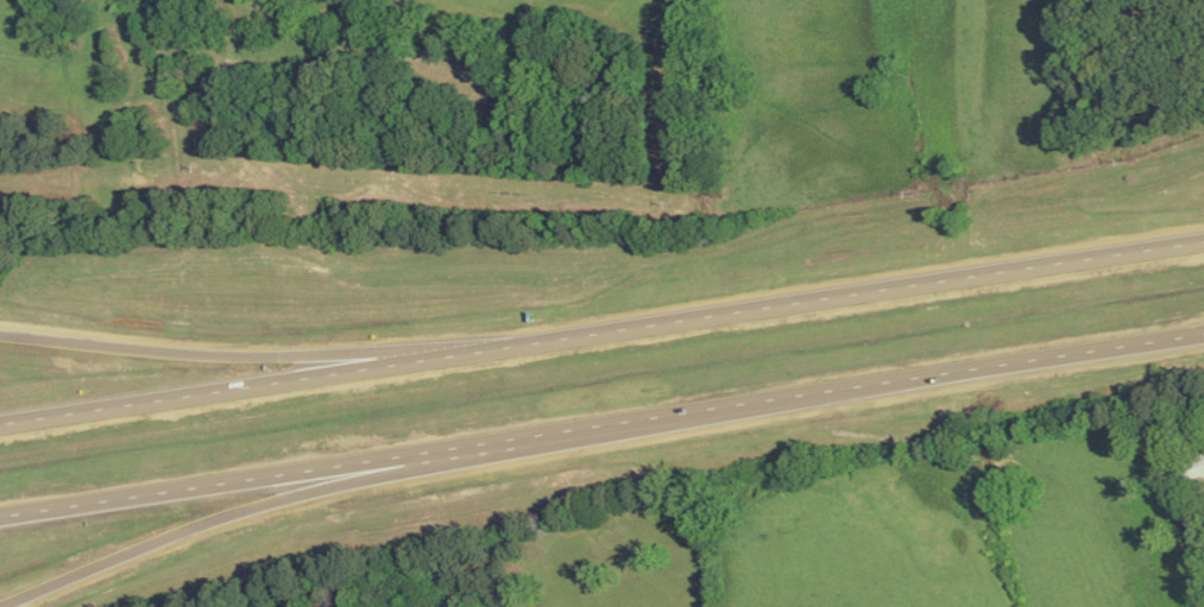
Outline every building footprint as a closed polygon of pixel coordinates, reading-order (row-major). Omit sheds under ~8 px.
[(1191,454),(1195,477),(1203,475),(1203,451),(1191,454)]
